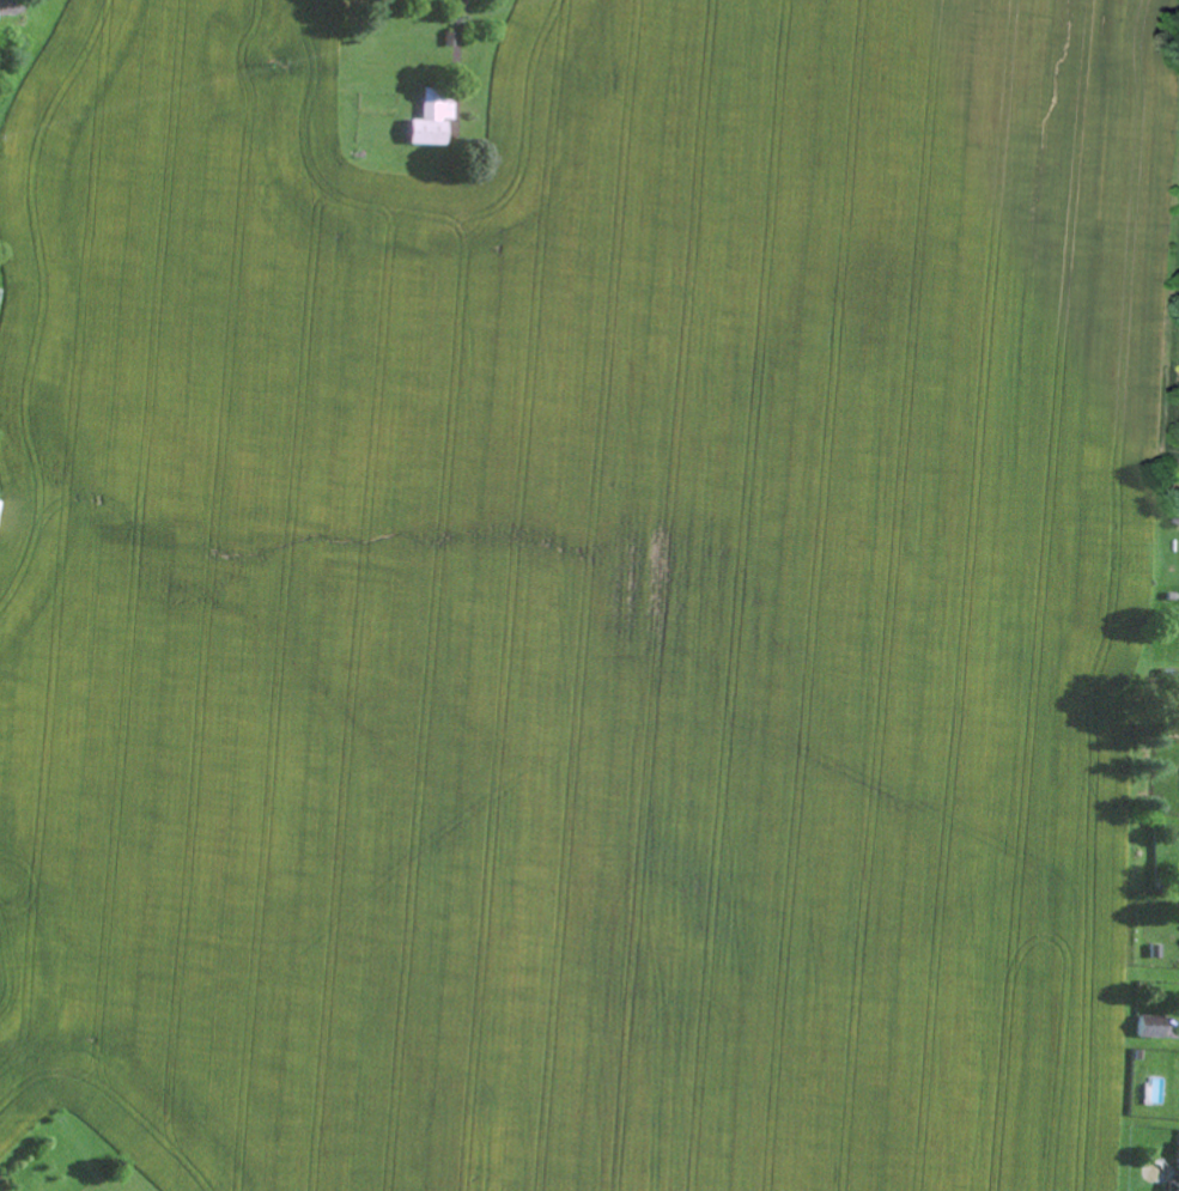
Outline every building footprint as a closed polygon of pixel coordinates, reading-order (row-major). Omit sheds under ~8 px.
[(405,143),(441,144),(441,119),(451,119),(451,90),(420,90),(420,119),(406,119),(405,143)] [(1134,1036),(1159,1037),(1160,1015),(1135,1014),(1134,1036)] [(1174,1140),(1173,1180),(1164,1179),(1164,1190),(1178,1190),(1178,1140),(1174,1140)]
